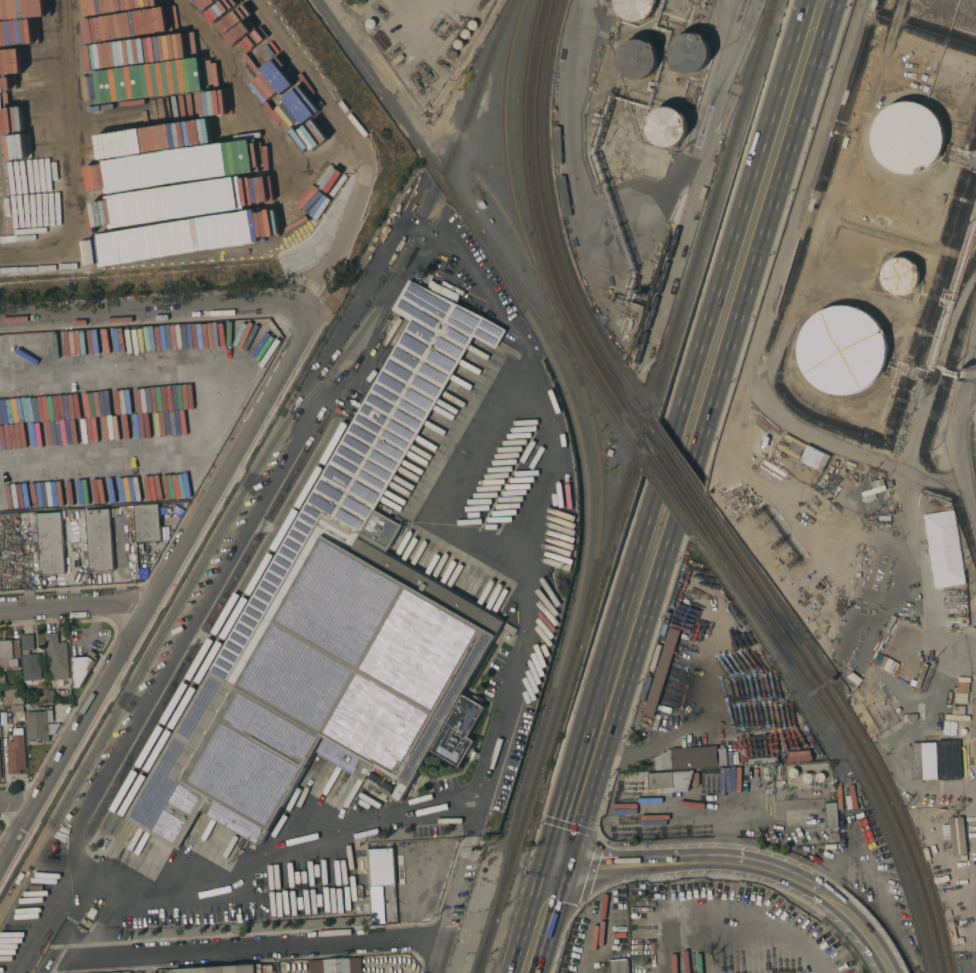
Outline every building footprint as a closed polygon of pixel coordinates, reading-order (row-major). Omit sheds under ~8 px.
[(651,0),(616,0),(615,20),(651,20),(651,0)] [(707,36),(672,34),(670,71),(706,72),(707,36)] [(622,45),(624,51),(616,54),(627,82),(660,69),(646,36),(622,45)] [(905,101),(909,101),(918,102),(922,104),(931,109),(935,113),(938,117),(942,126),(944,131),(944,140),(943,148),(940,156),(934,163),(931,166),(922,171),(918,173),(907,174),(902,174),(893,171),(889,169),(882,164),(877,158),(875,154),(872,145),(871,140),(872,130),(874,125),(876,120),(882,112),(885,109),(893,104),(897,103),(905,101)] [(649,109),(648,146),(684,146),(684,109),(649,109)] [(902,295),(899,295),(892,293),(887,289),(885,287),(882,281),(881,274),(883,268),(886,262),(892,258),(895,257),(902,256),(905,257),(911,260),(916,264),(919,270),(919,277),(918,283),(914,289),(909,293),(902,295)] [(482,317),(504,330),(494,349),(472,336),(373,510),(400,525),(384,553),(503,620),(462,694),(484,707),(467,737),(473,741),(458,767),(430,750),(399,803),(314,753),(260,845),(201,810),(178,849),(125,818),(408,320),(390,310),(407,280),(482,317)] [(846,396),(837,396),(830,394),(822,391),(815,387),(809,382),(804,376),(800,369),(797,361),(796,353),(796,345),(797,337),(800,330),(804,323),(809,316),(815,311),(822,307),(830,304),(838,303),(846,303),(854,305),(861,307),(868,311),(874,317),(880,323),(884,330),(886,338),(888,346),(888,354),(886,362),(883,369),(879,376),(874,382),(868,388),(861,392),(853,394),(846,396)] [(135,507),(135,505),(158,503),(158,505),(161,540),(137,542),(135,507)] [(118,508),(119,516),(110,517),(113,570),(90,572),(86,510),(118,508)] [(37,513),(61,512),(61,511),(64,511),(65,518),(64,518),(64,519),(61,519),(65,573),(41,575),(37,513)] [(681,630),(654,717),(643,714),(670,627),(681,630)] [(45,633),(57,633),(58,642),(67,642),(69,679),(51,680),(50,670),(47,670),(45,633)] [(20,635),(33,634),(34,649),(29,649),(29,654),(40,654),(42,680),(36,680),(37,685),(24,685),(24,681),(23,681),(20,635)] [(18,667),(0,668),(0,641),(1,641),(1,639),(6,638),(6,641),(19,640),(20,658),(18,658),(18,667)] [(74,687),(72,657),(87,656),(87,653),(90,649),(96,654),(94,656),(98,658),(90,670),(80,687),(74,687)] [(23,704),(0,706),(0,697),(5,697),(4,689),(17,689),(17,697),(23,696),(23,704)] [(25,769),(19,769),(19,773),(8,774),(6,749),(13,749),(12,735),(14,735),(13,720),(14,720),(13,706),(22,706),(23,714),(22,714),(23,728),(21,728),(22,735),(23,734),(25,769)] [(46,710),(52,710),(53,722),(48,722),(48,724),(59,723),(59,724),(54,733),(48,734),(49,740),(41,741),(41,738),(34,738),(34,741),(27,741),(25,712),(46,711),(46,710)] [(944,732),(944,739),(910,741),(910,734),(944,732)] [(921,774),(920,750),(929,749),(929,742),(937,742),(937,741),(958,740),(960,779),(938,780),(938,779),(935,779),(936,780),(933,780),(933,779),(926,779),(925,777),(930,776),(930,774),(923,774),(921,774)] [(660,753),(661,753),(661,752),(665,752),(665,750),(670,749),(670,748),(716,745),(716,748),(725,747),(726,765),(717,766),(654,770),(654,760),(660,759),(660,753)] [(793,779),(792,778),(791,778),(789,777),(788,776),(788,774),(788,773),(788,772),(789,770),(790,769),(792,769),(794,769),(795,769),(796,770),(797,771),(797,773),(797,775),(797,776),(796,777),(795,778),(793,779)] [(693,770),(687,790),(674,791),(673,787),(673,788),(648,789),(647,773),(672,772),(693,770)] [(803,775),(804,774),(806,773),(807,773),(810,774),(812,776),(815,776),(817,773),(820,772),(823,773),(824,776),(824,778),(824,780),(821,782),(819,782),(816,781),(815,778),(812,778),(812,780),(810,782),(808,783),(806,783),(804,782),(803,780),(802,778),(803,775)] [(823,803),(836,802),(838,827),(825,828),(823,803)] [(963,817),(966,854),(952,855),(948,818),(963,817)] [(399,865),(400,880),(395,880),(394,880),(394,885),(371,886),(369,849),(392,848),(393,865),(394,865),(399,865)] [(361,958),(362,972),(309,972),(308,961),(351,959),(361,958)] [(627,959),(628,972),(610,972),(609,960),(627,959)] [(272,972),(261,972),(172,972),(172,970),(253,965),(261,964),(261,965),(271,964),(272,972)]
